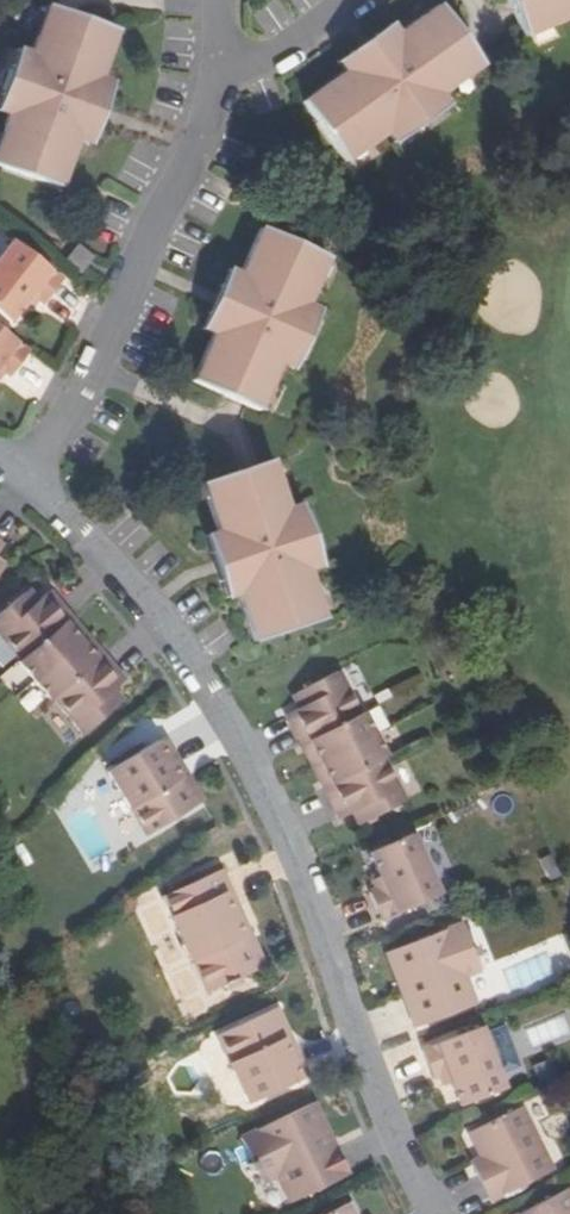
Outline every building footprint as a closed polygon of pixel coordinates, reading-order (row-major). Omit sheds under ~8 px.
[(553,30),(569,23),(569,0),(506,0),(520,32),(549,20),(553,30)] [(48,41),(59,11),(47,6),(36,37),(48,41)] [(363,139),(370,149),(385,138),(438,101),(454,89),(448,79),(473,62),(437,10),(396,40),(342,78),(301,107),(337,158),(363,139)] [(48,41),(36,37),(30,54),(7,115),(1,132),(13,136),(2,167),(22,175),(60,188),(77,141),(100,79),(117,31),(59,11),(48,41)] [(549,20),(520,32),(524,43),(553,30),(549,20)] [(334,66),(342,78),(396,40),(387,29),(334,66)] [(7,115),(30,54),(17,49),(0,96),(0,113),(7,115)] [(448,79),(454,89),(480,71),(473,62),(448,79)] [(110,83),(100,79),(77,141),(88,144),(110,83)] [(446,112),(438,101),(385,138),(393,150),(446,112)] [(1,132),(0,136),(0,166),(2,167),(13,136),(1,132)] [(363,139),(337,158),(343,167),(370,149),(363,139)] [(261,382),(271,386),(279,369),(306,310),(314,293),(303,288),(316,259),(260,234),(239,280),(212,339),(191,383),(247,410),(261,382)] [(33,301),(39,305),(46,310),(65,286),(15,247),(0,266),(0,320),(11,329),(28,307),(33,301)] [(78,252),(64,268),(82,281),(94,265),(78,252)] [(303,288),(314,293),(327,264),(316,259),(303,288)] [(201,333),(212,339),(239,280),(227,274),(201,333)] [(39,305),(33,301),(28,307),(35,312),(39,305)] [(318,315),(306,310),(279,369),(291,374),(318,315)] [(1,374),(7,379),(12,384),(31,359),(0,335),(0,375),(1,374)] [(261,382),(247,410),(258,415),(271,386),(261,382)] [(269,500),(280,496),(270,465),(258,468),(269,500)] [(302,597),(312,593),(306,574),(286,513),(280,496),(269,500),(258,468),(200,488),(216,536),(237,598),(253,646),(311,626),(302,597)] [(297,509),(286,513),(306,574),(318,570),(297,509)] [(224,602),(237,598),(216,536),(204,541),(224,602)] [(52,702),(57,708),(81,737),(118,707),(108,694),(122,683),(109,666),(101,657),(94,663),(79,645),(65,628),(72,621),(63,609),(49,593),(34,605),(25,594),(0,615),(0,638),(11,651),(19,661),(16,663),(31,682),(49,704),(52,702)] [(302,597),(311,626),(322,622),(312,593),(302,597)] [(86,638),(72,621),(65,628),(79,645),(86,638)] [(94,663),(101,657),(86,638),(79,645),(94,663)] [(325,796),(333,811),(340,825),(359,815),(365,827),(405,807),(392,780),(385,766),(389,763),(377,740),(366,719),(361,721),(353,705),(339,679),(298,700),(304,712),(287,721),(294,736),(302,751),(310,747),(322,769),(334,792),(325,796)] [(197,805),(173,767),(180,763),(164,737),(109,772),(148,835),(197,805)] [(322,769),(310,747),(302,751),(313,773),(322,769)] [(173,767),(197,805),(203,801),(180,763),(173,767)] [(322,769),(313,773),(325,796),(334,792),(322,769)] [(439,900),(415,840),(371,858),(380,880),(383,889),(376,893),(369,896),(380,924),(439,900)] [(256,971),(229,911),(237,907),(222,873),(162,900),(204,994),(256,971)] [(376,893),(383,889),(380,880),(373,883),(376,893)] [(229,911),(256,971),(264,968),(237,907),(229,911)] [(473,957),(470,951),(460,927),(391,953),(408,998),(402,1001),(413,1030),(472,1008),(461,978),(477,972),(473,957)] [(408,998),(391,953),(385,955),(402,1001),(408,998)] [(287,1054),(295,1050),(276,1008),(268,1012),(287,1054)] [(295,1050),(287,1054),(268,1012),(215,1036),(247,1105),(308,1077),(295,1050)] [(532,1047),(569,1034),(569,1029),(565,1014),(525,1028),(532,1047)] [(437,1075),(444,1073),(448,1084),(458,1108),(502,1091),(478,1029),(421,1051),(431,1078),(437,1075)] [(442,1086),(448,1084),(444,1073),(437,1075),(442,1086)] [(326,1150),(332,1148),(312,1104),(307,1107),(326,1150)] [(332,1148),(326,1150),(307,1107),(241,1137),(252,1162),(247,1164),(250,1172),(255,1169),(260,1181),(276,1173),(290,1203),(346,1177),(332,1148)] [(484,1167),(473,1173),(488,1202),(548,1172),(517,1109),(467,1134),(480,1159),(484,1167)] [(473,1173),(484,1167),(480,1159),(469,1164),(473,1173)] [(519,1213),(569,1213),(569,1201),(564,1190),(519,1213)]
